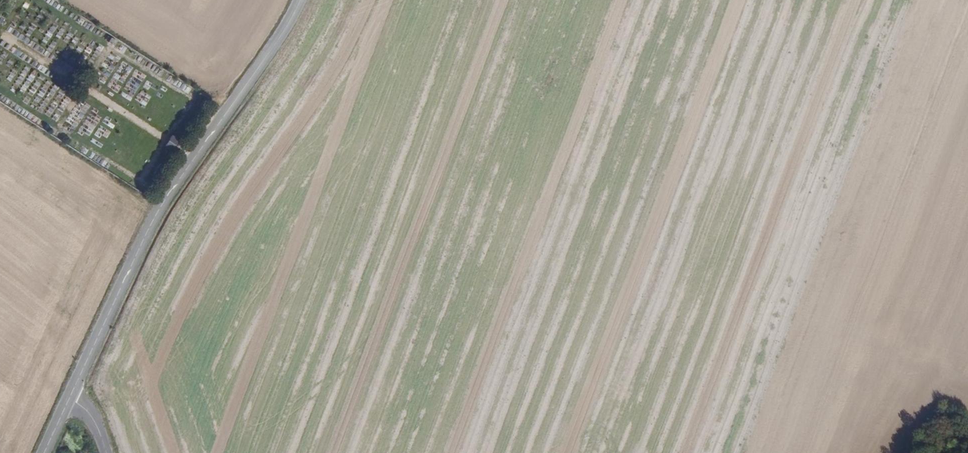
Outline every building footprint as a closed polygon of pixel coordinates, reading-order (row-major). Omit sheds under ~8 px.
[(116,44),(120,39),(114,35),(111,40),(116,44)] [(175,150),(182,139),(175,134),(167,145),(175,150)]
